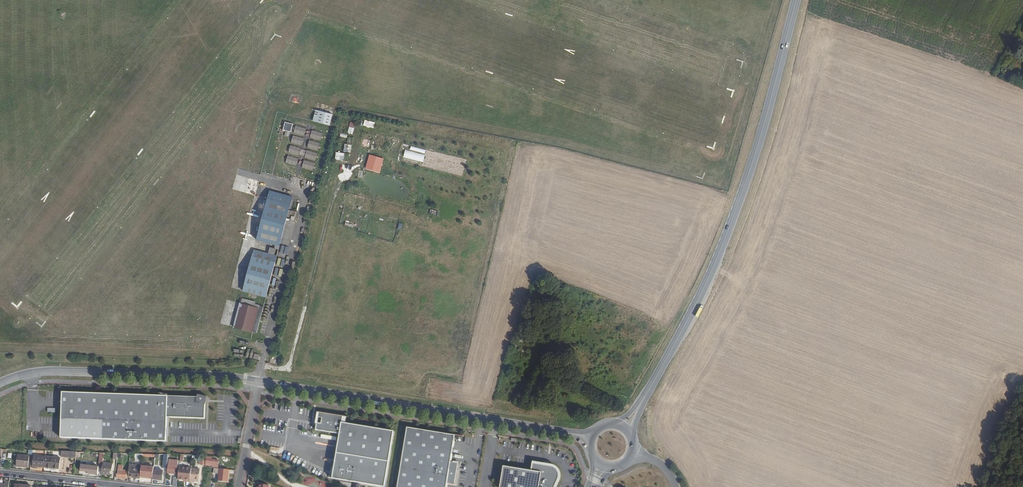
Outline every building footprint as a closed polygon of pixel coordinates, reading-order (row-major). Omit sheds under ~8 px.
[(333,114),(317,109),(314,120),(330,125),(333,114)] [(273,127),(280,129),(283,121),(275,119),(273,127)] [(365,120),(363,127),(372,128),(373,122),(365,120)] [(283,121),(280,129),(292,132),(294,124),(283,121)] [(304,159),(308,144),(302,143),(293,176),(298,178),(303,163),(304,163),(306,159),(304,159)] [(315,182),(323,148),(317,146),(312,161),(310,161),(310,165),(311,165),(307,180),(315,182)] [(335,152),(334,159),(343,161),(344,153),(335,152)] [(365,169),(379,173),(384,159),(369,154),(365,169)] [(279,245),(280,241),(287,216),(293,197),(271,191),(269,198),(268,197),(257,239),(279,245)] [(287,216),(280,241),(288,243),(295,214),(293,214),(292,217),(287,216)] [(266,297),(277,256),(254,250),(243,290),(266,297)] [(183,310),(187,296),(177,294),(173,308),(183,310)] [(251,332),(258,307),(240,303),(233,327),(251,332)] [(258,307),(251,332),(257,333),(263,309),(258,307)] [(206,351),(210,334),(204,332),(202,335),(199,334),(195,348),(206,351)] [(62,428),(61,437),(167,441),(167,435),(167,428),(168,416),(204,418),(204,403),(205,403),(206,395),(197,393),(197,396),(167,395),(167,394),(168,394),(168,393),(158,392),(160,393),(160,395),(130,394),(130,393),(131,393),(121,392),(123,393),(123,394),(93,393),(93,392),(83,392),(83,393),(63,392),(62,403),(62,418),(62,428)] [(376,486),(385,486),(394,431),(346,424),(347,417),(316,412),(316,413),(317,413),(315,424),(314,430),(340,435),(332,480),(376,486)] [(408,429),(398,486),(447,486),(455,437),(408,429)] [(29,468),(30,456),(15,454),(15,461),(18,461),(17,466),(29,468)] [(59,469),(61,458),(34,456),(33,466),(59,469)] [(219,468),(219,460),(209,459),(209,457),(207,457),(207,459),(208,459),(208,463),(215,464),(214,468),(219,468)] [(532,463),(543,464),(542,466),(548,467),(549,465),(552,466),(554,466),(555,467),(556,468),(557,469),(558,470),(558,471),(559,472),(559,474),(559,476),(559,478),(558,479),(555,486),(556,486),(559,479),(560,477),(560,474),(560,473),(560,471),(558,469),(556,466),(554,465),(551,464),(532,461),(532,463)] [(103,465),(102,474),(110,474),(111,470),(112,470),(112,464),(103,463),(103,465)] [(531,471),(503,466),(500,486),(555,486),(558,479),(559,478),(559,476),(559,474),(559,472),(558,471),(558,470),(557,469),(556,468),(555,467),(554,466),(552,466),(549,465),(548,467),(542,466),(543,464),(532,463),(531,471)] [(129,476),(132,476),(137,477),(137,478),(141,479),(141,477),(142,471),(136,470),(136,465),(132,465),(132,470),(130,470),(129,476)] [(177,474),(178,466),(169,465),(168,473),(177,474)] [(89,467),(89,473),(99,474),(99,469),(98,468),(98,466),(93,466),(93,468),(89,467)] [(142,466),(142,471),(141,477),(153,478),(154,470),(154,467),(142,466)] [(186,481),(191,482),(192,468),(180,467),(179,479),(184,479),(186,480),(186,481)] [(192,468),(191,480),(199,481),(201,469),(192,468)] [(228,482),(229,470),(220,469),(219,481),(228,482)] [(127,479),(127,475),(125,475),(126,470),(123,470),(123,475),(117,474),(117,478),(127,479)] [(153,478),(153,479),(162,480),(163,471),(154,470),(153,478)]
